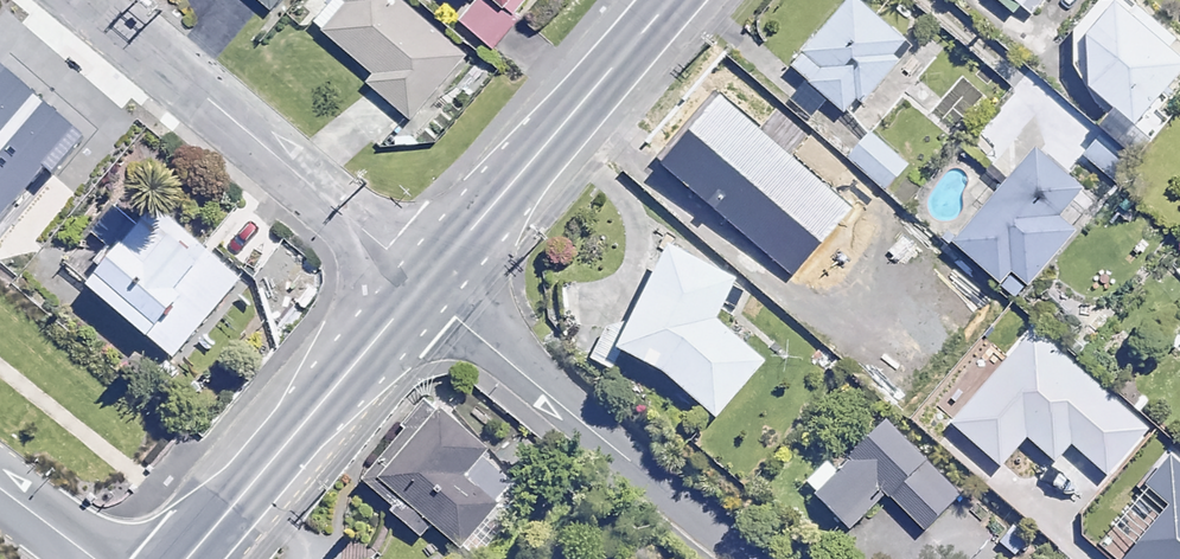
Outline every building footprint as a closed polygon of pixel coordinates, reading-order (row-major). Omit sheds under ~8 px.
[(398,0),(339,0),(313,32),(412,112),(461,51),(398,0)] [(493,41),(526,0),(442,0),(493,41)] [(841,0),(831,0),(779,65),(839,112),(894,43),(841,0)] [(1025,20),(1041,0),(1001,0),(1025,20)] [(1121,0),(1102,0),(1058,54),(1131,112),(1179,51),(1179,47),(1121,0)] [(76,127),(0,65),(0,220),(76,127)] [(719,97),(661,164),(790,273),(847,205),(719,97)] [(1133,158),(1101,128),(1081,149),(1113,179),(1133,158)] [(903,168),(869,142),(849,167),(882,194),(903,168)] [(1084,201),(1021,151),(947,244),(1010,293),(1084,201)] [(238,282),(146,208),(79,292),(172,365),(238,282)] [(758,359),(710,317),(727,282),(657,248),(605,354),(658,380),(704,420),(758,359)] [(1161,338),(1175,351),(1179,345),(1179,319),(1161,338)] [(1030,328),(953,420),(1006,464),(1028,438),(1056,461),(1071,444),(1109,476),(1149,428),(1030,328)] [(518,476),(422,401),(366,470),(462,546),(518,476)] [(958,494),(882,419),(834,468),(824,459),(802,481),(849,527),(886,490),(925,529),(958,494)] [(1172,454),(1145,485),(1169,506),(1122,558),(1179,558),(1179,461),(1172,454)]
